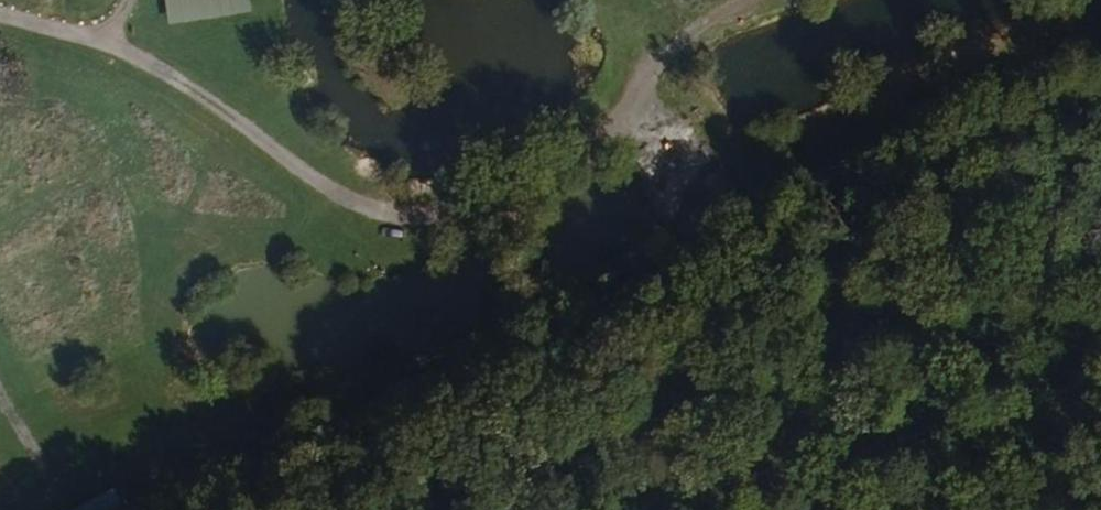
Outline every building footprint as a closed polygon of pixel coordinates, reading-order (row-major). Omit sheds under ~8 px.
[(169,25),(252,14),(250,0),(166,0),(169,25)] [(115,490),(76,509),(126,509),(115,490)]
